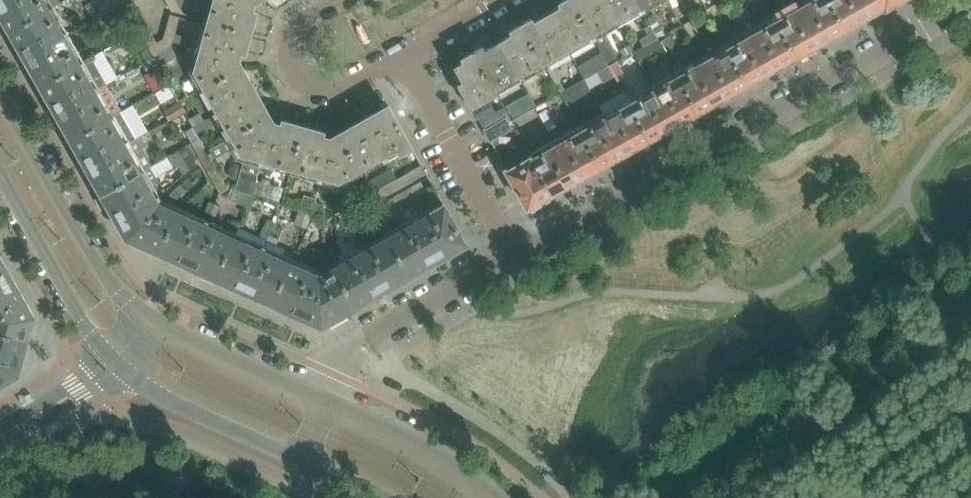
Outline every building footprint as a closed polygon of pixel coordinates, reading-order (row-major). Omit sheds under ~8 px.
[(45,0),(0,0),(0,12),(11,31),(50,9),(49,7),(59,2),(58,0),(46,0),(45,1),(45,0)] [(110,4),(108,0),(95,0),(93,1),(101,16),(101,17),(124,4),(122,0),(117,0),(110,4)] [(134,1),(129,0),(122,0),(124,4),(128,10),(136,5),(134,1)] [(257,0),(211,0),(206,20),(250,33),(256,12),(251,11),(254,2),(257,0)] [(592,36),(572,0),(564,0),(560,3),(562,6),(534,22),(532,18),(522,24),(553,82),(554,81),(559,78),(549,61),(592,36)] [(641,8),(636,0),(572,0),(592,36),(641,8)] [(656,0),(636,0),(641,8),(656,0)] [(676,0),(671,0),(670,1),(674,8),(679,5),(676,0)] [(844,29),(846,28),(830,0),(809,0),(776,19),(797,55),(798,55),(800,56),(807,52),(807,50),(835,34),(837,35),(844,31),(844,29)] [(894,3),(892,0),(830,0),(846,28),(847,27),(849,28),(855,25),(856,22),(883,7),(886,8),(894,3)] [(101,16),(93,1),(85,6),(93,21),(101,16)] [(185,14),(178,1),(169,6),(171,11),(186,15),(185,14)] [(130,14),(139,9),(136,5),(128,10),(130,14)] [(753,19),(747,8),(739,12),(745,23),(753,19)] [(80,63),(50,9),(11,31),(41,85),(80,63)] [(132,19),(141,13),(139,9),(130,14),(132,19)] [(745,23),(739,12),(733,16),(739,27),(745,23)] [(135,23),(143,18),(141,13),(132,19),(135,23)] [(666,37),(654,16),(648,20),(651,25),(658,39),(659,40),(666,37)] [(137,27),(146,22),(143,18),(135,23),(137,27)] [(795,59),(796,56),(797,55),(776,19),(728,46),(748,83),(749,82),(752,83),(758,80),(759,77),(786,62),(788,63),(795,59)] [(202,85),(240,63),(238,59),(241,50),(245,52),(250,33),(206,20),(193,68),(202,85)] [(139,31),(148,26),(146,22),(137,27),(139,30),(139,31)] [(697,32),(692,22),(685,26),(690,35),(697,32)] [(495,91),(539,66),(553,90),(557,87),(554,81),(553,82),(522,24),(511,30),(513,34),(485,49),(483,46),(473,52),(495,91)] [(658,39),(651,25),(645,28),(648,35),(629,45),(633,53),(637,50),(658,39)] [(141,35),(150,30),(148,26),(139,31),(141,35)] [(144,39),(153,34),(150,30),(141,35),(144,39)] [(146,43),(155,38),(153,34),(144,39),(144,40),(146,43)] [(173,42),(175,37),(165,34),(163,39),(172,46),(173,42)] [(187,46),(189,38),(176,34),(174,42),(187,46)] [(673,47),(674,41),(674,38),(672,35),(661,41),(667,52),(670,50),(673,47)] [(154,56),(157,42),(155,38),(146,43),(150,50),(154,56)] [(172,46),(163,39),(160,40),(166,50),(172,46)] [(642,58),(662,47),(659,40),(658,39),(637,50),(642,58)] [(146,43),(144,40),(139,43),(145,53),(150,50),(146,43)] [(166,50),(160,40),(157,42),(154,56),(166,50)] [(746,86),(747,84),(748,83),(728,46),(678,74),(679,76),(699,111),(700,110),(703,111),(709,107),(710,105),(737,89),(740,90),(746,86)] [(177,58),(171,47),(155,57),(161,67),(177,58)] [(497,94),(495,91),(473,52),(462,58),(464,61),(450,69),(472,108),(497,94)] [(609,65),(608,65),(602,53),(578,67),(585,79),(597,73),(609,65)] [(111,118),(96,91),(104,86),(107,90),(117,84),(115,80),(107,84),(91,57),(81,63),(80,63),(41,85),(72,139),(111,118)] [(626,78),(617,62),(609,66),(618,82),(626,78)] [(271,118),(242,66),(240,63),(202,85),(233,139),(271,118)] [(602,82),(597,73),(585,79),(591,89),(602,82)] [(697,114),(698,111),(699,111),(679,76),(630,103),(650,138),(651,138),(654,138),(660,135),(661,132),(688,117),(691,118),(697,114)] [(649,141),(649,139),(650,138),(630,103),(581,131),(601,166),(602,165),(605,166),(612,162),(612,160),(639,144),(642,145),(649,141)] [(169,121),(185,113),(186,112),(183,106),(166,115),(169,121)] [(411,146),(389,106),(339,134),(360,171),(398,150),(399,153),(411,146)] [(483,111),(476,115),(485,130),(502,120),(506,118),(509,122),(512,120),(504,107),(490,115),(487,109),(483,111)] [(559,131),(547,109),(539,113),(550,133),(552,135),(559,131)] [(136,140),(120,112),(111,118),(72,139),(102,193),(149,167),(153,165),(143,149),(147,146),(141,137),(136,140)] [(204,120),(200,113),(189,120),(193,127),(204,120)] [(292,169),(304,126),(284,121),(283,125),(274,123),(271,118),(233,139),(237,146),(230,150),(237,161),(243,163),(236,188),(253,193),(258,177),(270,180),(275,165),(292,169)] [(503,135),(513,129),(509,122),(506,118),(502,120),(485,130),(491,142),(497,152),(509,144),(503,135)] [(208,128),(204,120),(193,127),(197,134),(208,128)] [(340,183),(360,171),(339,134),(331,139),(322,136),(323,132),(304,126),(292,169),(321,178),(320,187),(312,215),(319,218),(324,204),(328,206),(332,190),(331,180),(340,183)] [(601,166),(581,131),(557,144),(552,135),(550,133),(542,137),(548,148),(533,157),(552,193),(554,193),(556,193),(563,190),(563,187),(590,172),(593,173),(600,169),(600,167),(601,166)] [(194,147),(203,142),(200,138),(192,143),(194,147)] [(197,151),(205,146),(203,142),(194,147),(197,151)] [(195,165),(196,160),(188,146),(169,157),(174,167),(177,165),(184,175),(195,165)] [(199,155),(208,151),(207,150),(205,146),(197,151),(199,155)] [(552,193),(533,157),(527,147),(519,152),(520,155),(504,164),(528,207),(542,199),(544,200),(551,196),(551,194),(552,193)] [(201,160),(210,155),(208,151),(199,155),(201,160)] [(204,164),(212,159),(210,155),(201,160),(204,164)] [(206,168),(215,163),(212,159),(204,164),(206,168)] [(209,172),(217,167),(215,163),(206,168),(209,172)] [(427,173),(422,165),(417,168),(422,176),(427,173)] [(161,203),(152,187),(159,183),(149,167),(102,193),(127,238),(159,252),(177,210),(161,203)] [(211,177),(219,172),(217,167),(209,172),(211,177)] [(422,176),(417,168),(413,170),(417,178),(422,176)] [(417,178),(413,170),(408,173),(413,181),(417,178)] [(395,179),(392,171),(380,178),(384,185),(395,179)] [(213,181),(222,176),(219,172),(211,177),(213,181)] [(413,181),(408,173),(404,175),(408,184),(413,181)] [(408,184),(404,175),(399,178),(404,186),(408,184)] [(216,185),(224,180),(222,176),(213,181),(216,185)] [(404,186),(399,178),(398,179),(395,181),(399,189),(404,186)] [(218,189),(227,184),(226,184),(224,180),(216,185),(218,189)] [(280,203),(284,188),(258,181),(254,194),(280,203)] [(399,189),(395,181),(390,183),(395,191),(399,189)] [(165,192),(172,186),(168,182),(162,187),(165,192)] [(395,191),(390,183),(385,186),(390,194),(395,191)] [(228,189),(230,185),(227,184),(218,189),(220,193),(228,189)] [(175,201),(186,191),(180,185),(169,195),(175,201)] [(312,215),(320,187),(313,186),(310,197),(304,195),(300,211),(312,215)] [(390,194),(385,186),(381,188),(385,197),(390,194)] [(417,197),(412,187),(401,193),(407,203),(417,197)] [(385,197),(381,188),(376,191),(381,199),(385,197)] [(381,199),(376,191),(373,193),(372,194),(376,202),(381,199)] [(406,203),(407,203),(401,193),(393,198),(402,213),(410,209),(406,203)] [(376,202),(372,194),(367,196),(372,204),(376,202)] [(210,216),(215,204),(210,202),(204,214),(210,216)] [(412,275),(461,247),(463,246),(464,241),(464,239),(443,202),(430,209),(432,212),(417,221),(403,228),(389,236),(412,275)] [(215,219),(220,207),(215,204),(210,216),(215,219)] [(347,215),(345,209),(339,213),(340,218),(347,215)] [(216,278),(235,236),(177,210),(159,252),(216,278)] [(307,228),(312,216),(299,212),(295,224),(307,228)] [(281,258),(285,249),(276,246),(279,240),(269,236),(275,223),(267,219),(259,237),(239,228),(235,236),(216,278),(273,303),(292,262),(281,258)] [(351,226),(348,219),(339,222),(342,230),(351,226)] [(365,241),(361,229),(354,231),(358,243),(365,241)] [(356,306),(412,275),(389,236),(366,249),(336,266),(336,271),(356,306)] [(322,261),(323,250),(313,249),(312,260),(322,261)] [(0,256),(0,333),(27,341),(34,316),(0,256)] [(356,306),(336,271),(326,276),(325,277),(292,262),(273,303),(322,326),(356,306)] [(27,341),(0,333),(0,384),(18,374),(27,341)]
